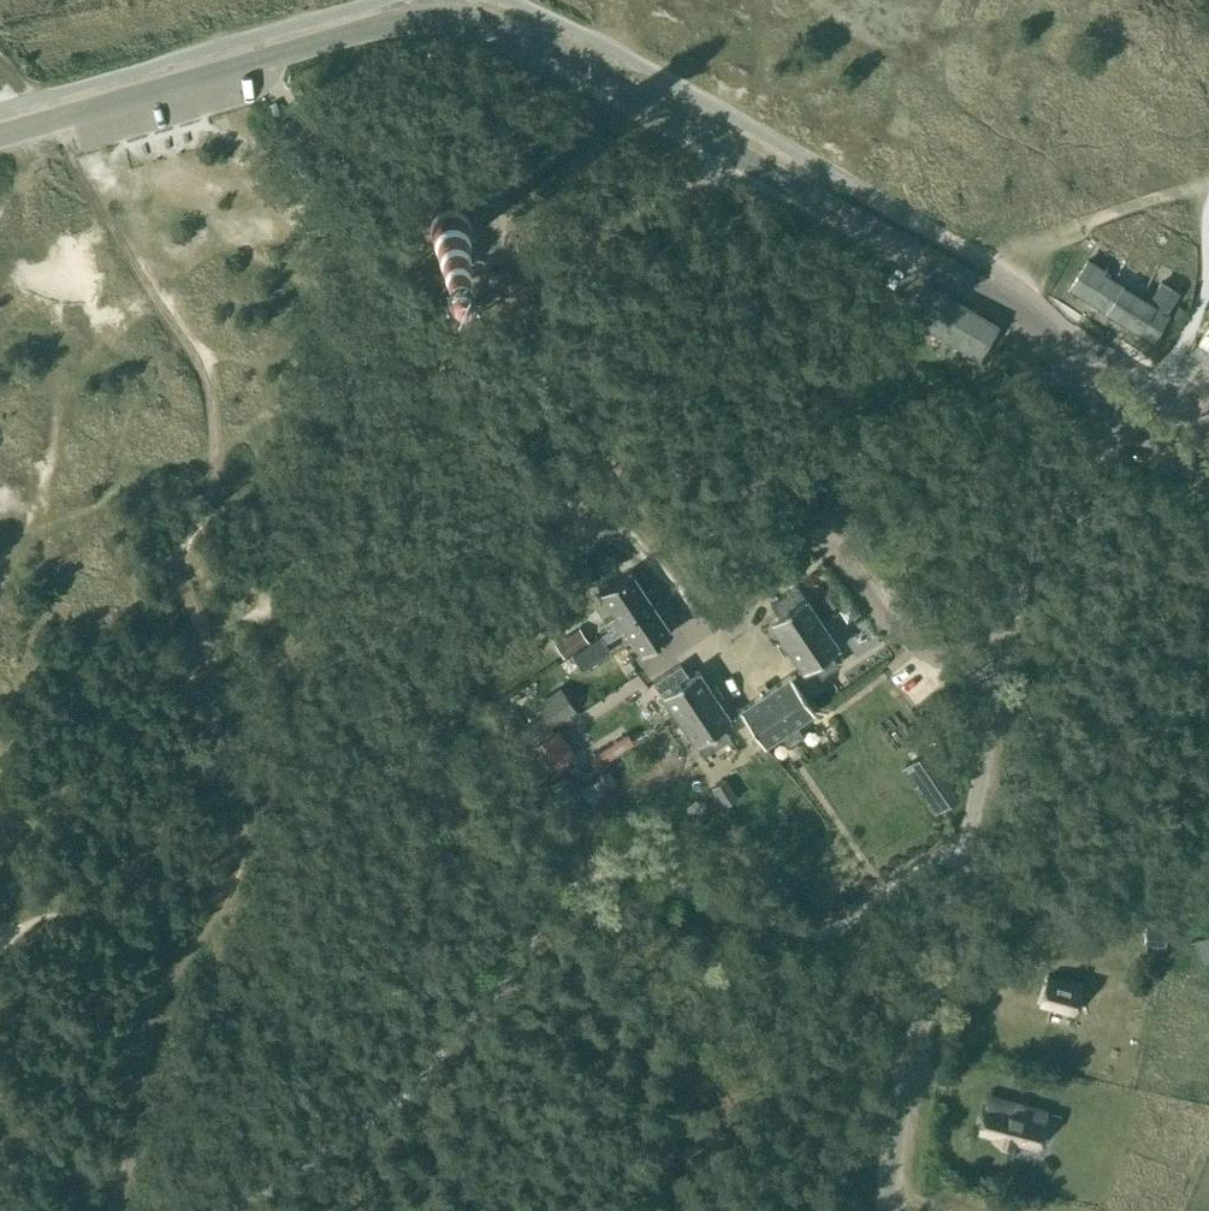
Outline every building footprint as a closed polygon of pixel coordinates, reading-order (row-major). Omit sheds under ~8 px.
[(427,220),(427,227),(427,231),(429,237),(432,241),(435,244),(440,247),(443,249),(448,249),(452,249),(455,249),(463,245),(469,238),(472,230),(472,223),(471,219),(469,215),(464,209),(459,206),(453,204),(448,204),(441,205),(435,209),(431,213),(427,220)] [(1087,260),(1070,287),(1110,313),(1151,338),(1166,314),(1164,313),(1177,292),(1161,282),(1148,302),(1126,288),(1101,273),(1103,270),(1087,260)] [(922,282),(904,314),(941,335),(959,304),(922,282)] [(959,304),(941,335),(961,346),(978,356),(983,346),(996,325),(959,304)] [(1178,305),(1172,315),(1178,319),(1184,309),(1178,305)] [(1208,330),(1200,342),(1208,348),(1208,326),(1207,330),(1208,330)] [(613,626),(619,622),(650,600),(630,570),(598,591),(614,615),(603,622),(607,628),(612,625),(613,626)] [(795,603),(794,601),(803,594),(796,584),(769,603),(778,615),(768,621),(782,640),(776,644),(780,649),(821,621),(804,596),(795,603)] [(840,601),(834,592),(822,600),(828,609),(840,601)] [(671,631),(650,600),(619,622),(613,626),(614,627),(609,631),(613,636),(624,629),(639,653),(671,631)] [(829,652),(838,646),(821,621),(780,649),(783,655),(789,651),(802,670),(811,664),(819,676),(837,664),(829,652)] [(589,643),(580,628),(556,644),(565,658),(571,655),(589,643)] [(589,643),(571,655),(582,671),(610,652),(600,636),(589,643)] [(687,675),(679,663),(652,681),(659,690),(668,684),(670,687),(661,693),(677,718),(719,690),(715,685),(709,688),(696,669),(687,675)] [(813,711),(789,675),(768,689),(764,683),(756,688),(760,694),(739,708),(763,744),(780,733),(788,745),(803,736),(794,723),(813,711)] [(820,689),(812,677),(803,683),(811,695),(820,689)] [(509,731),(520,746),(575,708),(559,684),(535,701),(541,709),(509,731)] [(729,737),(721,725),(730,719),(717,700),(723,696),(719,690),(677,718),(694,743),(703,737),(705,739),(696,746),(702,755),(729,737)] [(574,754),(556,727),(522,749),(540,777),(574,754)] [(628,734),(588,758),(594,768),(633,744),(628,734)] [(927,751),(908,764),(939,810),(958,797),(927,751)] [(587,795),(591,800),(603,792),(617,784),(608,769),(595,778),(596,780),(583,787),(582,784),(571,790),(577,801),(587,795)] [(710,787),(723,806),(737,796),(724,777),(710,787)] [(1147,928),(1145,944),(1165,946),(1167,930),(1147,928)] [(1208,959),(1208,935),(1194,939),(1200,961),(1208,959)] [(1073,1012),(1080,986),(1046,977),(1039,1002),(1073,1012)] [(1046,1110),(988,1095),(986,1105),(985,1105),(978,1131),(993,1135),(992,1137),(1014,1144),(1015,1141),(1037,1147),(1044,1121),(1043,1121),(1046,1110)]
